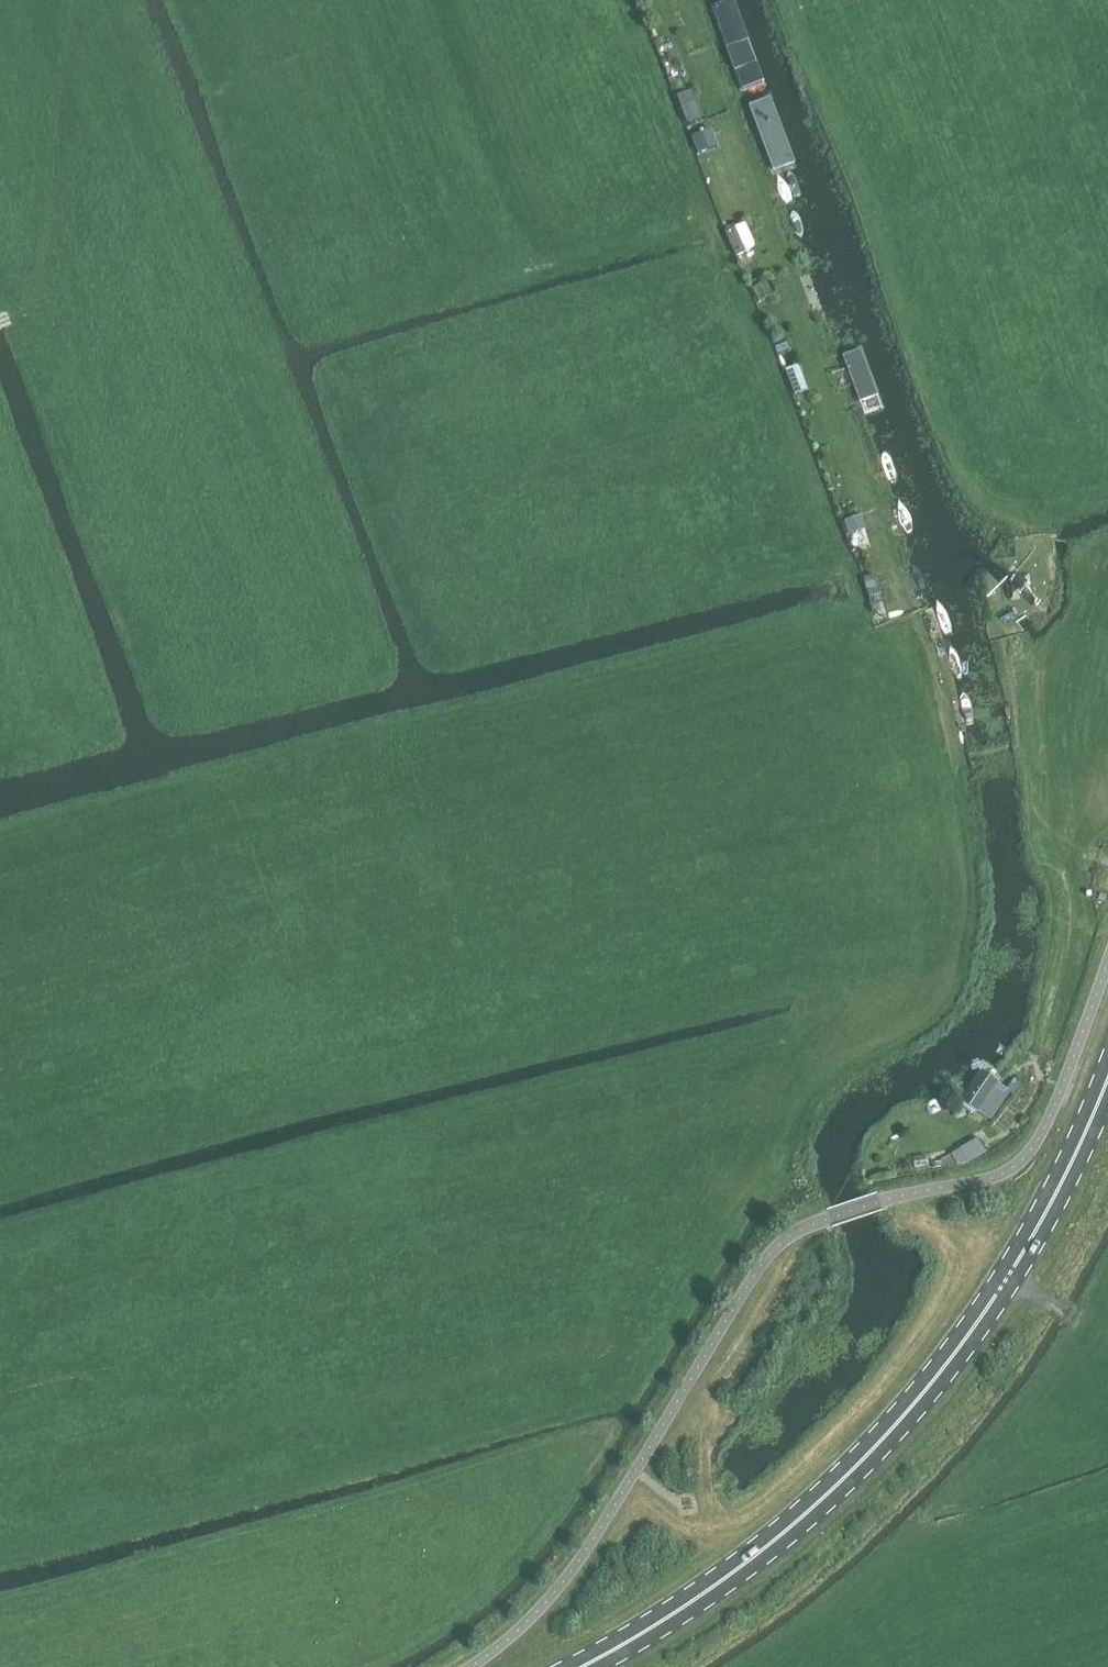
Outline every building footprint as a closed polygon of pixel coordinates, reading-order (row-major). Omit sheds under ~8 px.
[(753,50),(735,0),(710,0),(730,58),(753,50)] [(770,93),(747,101),(779,193),(802,185),(770,93)] [(690,105),(682,108),(687,124),(696,121),(701,119),(695,103),(690,105)] [(701,135),(692,138),(699,154),(706,151),(718,147),(712,130),(701,135)] [(745,224),(727,232),(737,256),(756,248),(745,224)] [(754,288),(761,301),(774,294),(767,281),(754,288)] [(823,316),(844,374),(865,366),(844,309),(823,316)] [(799,365),(786,370),(791,383),(804,378),(799,365)] [(862,516),(844,521),(848,534),(866,529),(862,516)] [(875,574),(866,576),(870,589),(878,587),(875,574)] [(1032,597),(1028,575),(1007,578),(1009,601),(1032,597)] [(878,587),(870,589),(873,601),(885,598),(882,586),(878,587)] [(983,1074),(964,1104),(977,1113),(987,1120),(1007,1092),(996,1084),(997,1083),(983,1074)] [(986,1152),(978,1137),(951,1154),(957,1164),(969,1162),(986,1152)]
